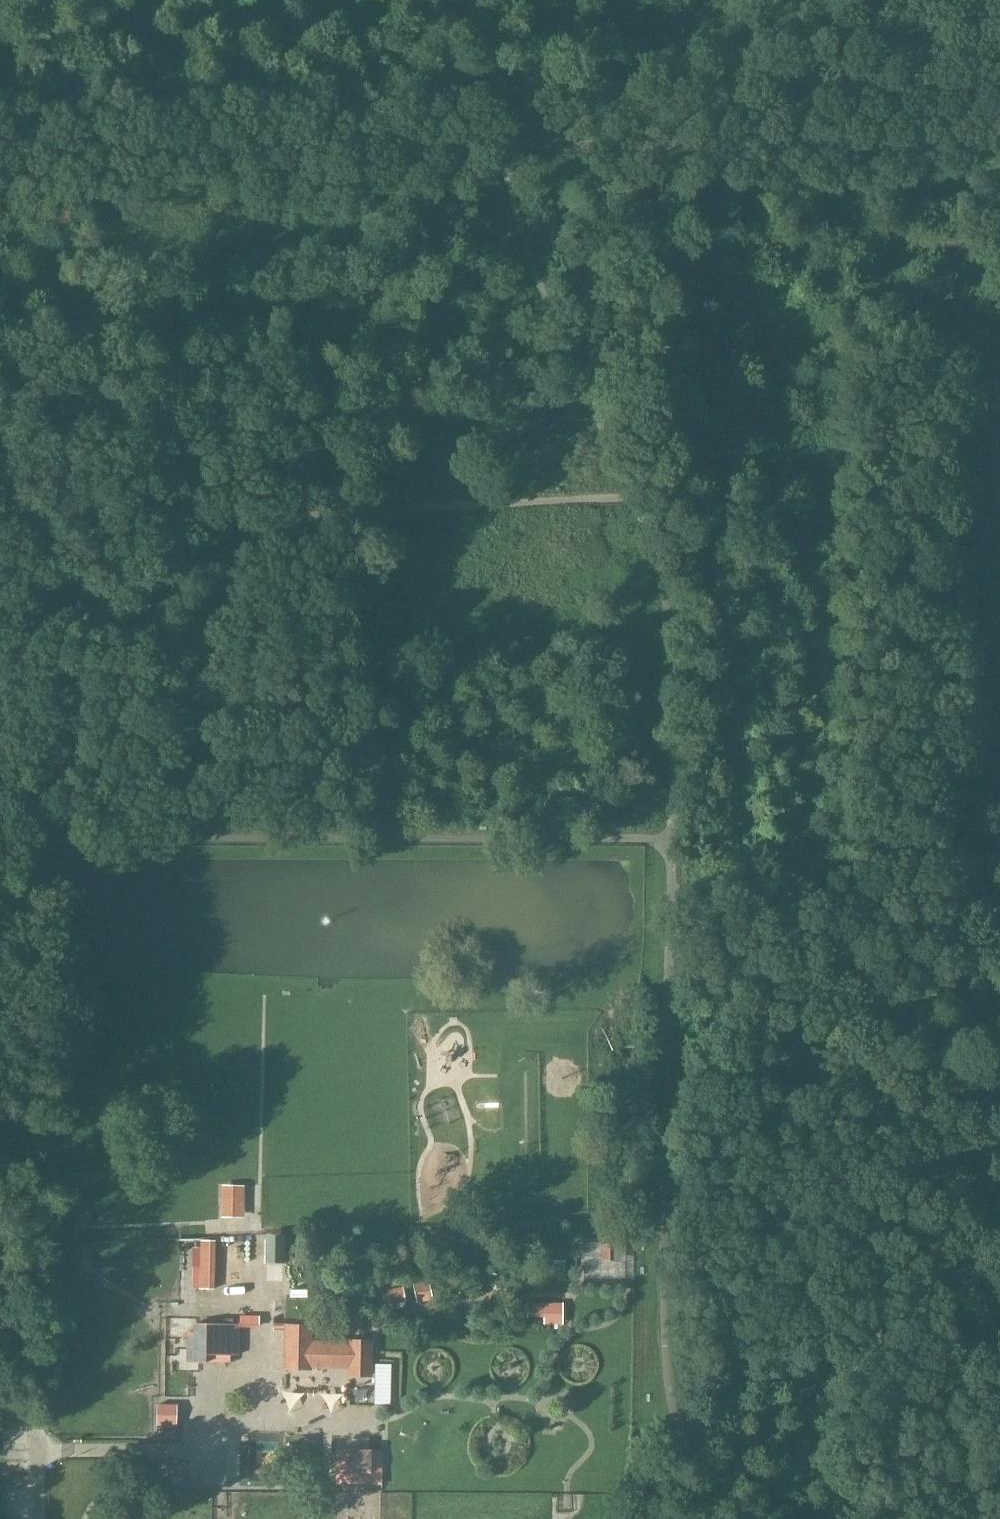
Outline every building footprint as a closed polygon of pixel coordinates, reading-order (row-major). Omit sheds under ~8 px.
[(222,1184),(221,1216),(243,1217),(244,1184),(222,1184)] [(613,1232),(601,1232),(600,1260),(613,1260),(613,1232)] [(583,1234),(584,1265),(599,1265),(598,1234),(583,1234)] [(284,1236),(264,1236),(264,1262),(284,1262),(284,1236)] [(214,1240),(200,1240),(200,1247),(192,1247),(192,1288),(213,1288),(214,1240)] [(222,1256),(243,1256),(243,1240),(221,1241),(222,1256)] [(428,1280),(413,1283),(417,1301),(432,1298),(428,1280)] [(403,1287),(382,1291),(384,1304),(405,1300),(403,1287)] [(562,1323),(562,1301),(526,1301),(526,1316),(544,1316),(544,1323),(562,1323)] [(189,1331),(189,1362),(206,1362),(206,1354),(238,1354),(238,1324),(196,1323),(195,1331),(189,1331)] [(286,1326),(285,1368),(311,1369),(311,1367),(350,1368),(349,1376),(371,1376),(371,1342),(350,1341),(350,1343),(311,1342),(312,1326),(286,1326)] [(381,1451),(337,1451),(337,1483),(381,1484),(381,1451)]
